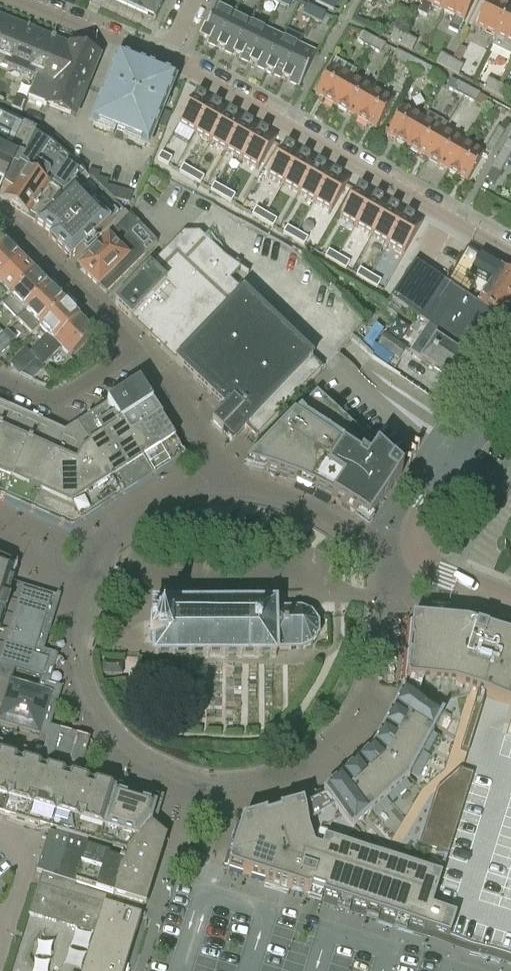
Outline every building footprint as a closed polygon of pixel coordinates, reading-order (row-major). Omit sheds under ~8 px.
[(163,0),(113,0),(154,19),(163,0)] [(337,1),(334,0),(326,0),(323,6),(332,10),(337,1)] [(421,2),(416,12),(425,17),(431,6),(441,11),(447,0),(422,0),(421,2)] [(441,11),(453,17),(448,28),(457,33),(462,21),(463,22),(473,0),(447,0),(441,11)] [(509,9),(491,0),(487,0),(474,27),(495,38),(509,9)] [(311,19),(315,10),(306,5),(302,14),(311,19)] [(232,15),(215,7),(204,31),(203,30),(199,40),(217,48),(232,15)] [(509,9),(495,38),(491,47),(510,57),(510,9),(509,9)] [(320,23),(324,14),(315,10),(311,19),(320,23)] [(249,23),(232,15),(217,48),(233,56),(249,23)] [(10,23),(0,18),(0,48),(10,23)] [(36,77),(44,79),(53,56),(45,52),(51,39),(10,23),(0,48),(0,63),(36,77)] [(265,31),(249,23),(233,56),(249,64),(265,31)] [(281,39),(265,31),(249,64),(265,72),(281,39)] [(401,46),(405,37),(393,31),(389,39),(401,46)] [(369,47),(373,40),(362,34),(358,41),(369,47)] [(405,37),(401,46),(410,51),(415,42),(405,37)] [(53,40),(51,39),(45,52),(53,56),(44,79),(36,77),(27,98),(52,108),(74,117),(98,57),(70,45),(68,48),(52,42),(53,40)] [(298,47),(281,39),(265,72),(282,80),(298,47)] [(373,40),(369,47),(380,53),(384,45),(373,40)] [(458,46),(452,58),(459,62),(465,50),(458,46)] [(298,47),(282,80),(295,86),(299,88),(314,55),(298,47)] [(431,69),(395,51),(391,60),(426,78),(431,69)] [(440,55),(436,63),(457,75),(461,67),(457,64),(449,61),(440,55)] [(335,103),(351,76),(356,68),(335,56),(315,92),(335,103)] [(118,60),(92,124),(94,125),(96,121),(111,127),(108,135),(112,137),(115,129),(125,133),(122,140),(126,142),(129,135),(144,141),(143,145),(146,146),(172,82),(118,60)] [(354,118),(370,90),(351,76),(335,103),(354,118)] [(462,97),(466,89),(449,80),(445,88),(462,97)] [(494,94),(498,86),(487,81),(483,89),(494,94)] [(498,86),(494,94),(505,99),(509,90),(498,86)] [(466,89),(462,97),(473,103),(478,94),(466,89)] [(370,90),(354,118),(375,130),(391,102),(370,90)] [(181,119),(177,124),(193,134),(211,102),(196,93),(181,119)] [(25,101),(15,97),(10,108),(20,113),(25,101)] [(211,102),(193,134),(209,143),(212,138),(227,111),(217,106),(211,102)] [(385,136),(406,148),(422,120),(401,108),(401,109),(385,136)] [(12,117),(0,111),(0,141),(12,117)] [(212,138),(209,143),(224,152),(242,120),(237,118),(227,111),(212,138)] [(162,112),(156,127),(163,130),(169,115),(162,112)] [(406,148),(426,159),(442,132),(446,125),(427,114),(423,121),(422,120),(406,148)] [(0,141),(0,194),(1,195),(16,164),(19,166),(35,129),(33,127),(12,117),(0,141)] [(242,120),(224,152),(240,161),(243,157),(243,156),(257,131),(258,130),(242,120)] [(485,148),(491,152),(502,131),(497,128),(485,148)] [(83,174),(35,129),(19,166),(16,164),(1,195),(3,196),(1,199),(28,217),(28,216),(34,220),(33,222),(34,222),(83,174)] [(243,157),(240,161),(257,171),(275,139),(258,130),(257,131),(243,156),(243,157)] [(426,159),(446,171),(462,143),(442,132),(426,159)] [(485,179),(492,183),(510,151),(510,135),(485,179)] [(462,143),(446,171),(466,183),(482,155),(462,143)] [(284,144),(266,176),(282,185),(300,154),(284,144)] [(160,153),(157,160),(167,165),(171,159),(160,153)] [(300,154),(282,185),(298,194),(316,163),(300,154)] [(316,163),(298,194),(313,203),(331,172),(317,163),(316,163)] [(182,166),(178,172),(189,178),(193,172),(182,166)] [(89,170),(87,175),(95,183),(99,173),(89,170)] [(193,172),(189,178),(199,184),(203,178),(193,172)] [(331,172),(313,203),(330,213),(348,181),(338,176),(331,172)] [(99,173),(95,183),(104,191),(107,181),(97,178),(99,173)] [(83,174),(34,222),(34,223),(50,234),(48,237),(70,259),(117,212),(113,208),(105,215),(95,205),(101,199),(95,193),(89,199),(78,188),(88,179),(83,174)] [(107,181),(104,191),(113,199),(116,189),(106,186),(107,181)] [(213,184),(209,190),(220,196),(224,190),(213,184)] [(342,212),(339,218),(355,227),(373,196),(359,188),(357,187),(342,212)] [(116,189),(113,199),(121,202),(124,191),(116,189)] [(224,190),(220,196),(230,202),(234,196),(224,190)] [(124,191),(121,202),(129,204),(132,193),(124,191)] [(373,196),(355,227),(371,236),(374,231),(389,205),(379,199),(373,196)] [(389,205),(371,236),(386,245),(404,214),(389,205)] [(255,208),(251,215),(261,221),(265,214),(255,208)] [(116,219),(99,236),(103,241),(106,238),(129,215),(124,211),(116,219)] [(265,214),(261,221),(272,227),(276,220),(265,214)] [(404,214),(386,245),(403,255),(406,250),(421,224),(404,214)] [(107,240),(78,268),(97,287),(98,286),(105,294),(157,243),(129,215),(106,238),(107,240)] [(286,226),(282,233),(292,239),(296,232),(286,226)] [(296,232),(292,239),(303,245),(307,238),(296,232)] [(198,233),(182,234),(114,304),(224,409),(211,424),(221,434),(222,432),(231,442),(244,428),(255,439),(321,369),(229,280),(240,269),(222,256),(198,233)] [(17,260),(2,245),(0,247),(0,277),(17,260)] [(446,283),(467,297),(473,286),(464,280),(469,272),(484,281),(479,290),(483,292),(476,304),(500,320),(510,304),(510,276),(500,268),(466,249),(446,283)] [(328,251),(324,258),(334,264),(338,257),(328,251)] [(338,257),(334,264),(345,270),(348,263),(338,257)] [(17,260),(0,277),(0,290),(1,288),(9,296),(32,275),(17,260)] [(414,262),(390,299),(426,323),(475,356),(500,320),(476,304),(467,297),(446,283),(444,282),(414,262)] [(359,269),(355,276),(366,282),(370,275),(359,269)] [(3,306),(17,320),(47,290),(32,275),(9,296),(11,298),(3,306)] [(370,275),(366,282),(376,288),(380,281),(370,275)] [(61,304),(47,290),(17,320),(31,334),(38,327),(39,327),(61,304)] [(20,375),(24,370),(76,319),(61,304),(39,327),(47,336),(28,354),(24,349),(9,364),(20,375)] [(91,335),(76,319),(24,370),(31,377),(60,348),(69,357),(91,335)] [(12,343),(2,334),(0,336),(0,355),(12,343)] [(397,359),(404,348),(384,335),(377,345),(397,359)] [(457,385),(472,363),(435,338),(430,346),(422,341),(415,352),(423,357),(420,360),(457,385)] [(106,405),(64,433),(0,404),(0,499),(69,530),(184,456),(142,390),(138,383),(106,405)] [(264,447),(245,466),(264,471),(296,483),(313,491),(330,500),(367,524),(401,474),(392,468),(393,466),(391,465),(316,393),(264,447)] [(11,582),(16,568),(0,561),(0,618),(11,582)] [(10,627),(39,636),(50,599),(22,590),(10,627)] [(153,642),(152,657),(274,657),(275,650),(294,650),(311,646),(316,635),(316,626),(309,615),(299,610),(287,610),(274,610),(274,605),(152,606),(152,620),(150,620),(150,632),(150,642),(153,642)] [(226,866),(227,867),(510,956),(510,735),(506,734),(510,716),(510,639),(466,625),(412,620),(407,682),(411,683),(408,694),(404,692),(376,743),(371,750),(322,795),(325,798),(326,799),(314,805),(303,811),(303,810),(302,805),(241,820),(226,866)] [(10,627),(0,661),(0,664),(42,676),(47,661),(32,657),(39,636),(10,627)] [(102,674),(121,674),(121,662),(102,662),(102,674)] [(2,702),(44,715),(51,693),(8,681),(2,702)] [(2,702),(0,708),(0,724),(38,736),(44,715),(2,702)] [(74,763),(80,744),(57,737),(52,756),(74,763)] [(0,755),(0,797),(11,759),(0,755)] [(21,821),(37,767),(11,759),(0,797),(0,814),(15,818),(14,819),(21,821)] [(62,774),(37,767),(21,821),(38,826),(39,824),(47,826),(62,774)] [(88,782),(62,774),(47,826),(56,829),(55,832),(72,837),(88,782)] [(115,790),(114,790),(88,782),(72,837),(98,845),(114,793),(115,790)] [(114,793),(98,845),(126,854),(127,849),(128,849),(151,820),(156,806),(114,793)] [(41,873),(41,874),(143,906),(164,838),(149,825),(150,824),(151,820),(128,849),(127,849),(126,854),(98,845),(72,837),(55,832),(54,835),(48,833),(36,872),(41,873)] [(131,947),(140,917),(139,916),(143,906),(41,874),(38,886),(37,886),(28,916),(93,936),(82,970),(123,970),(131,947)]
